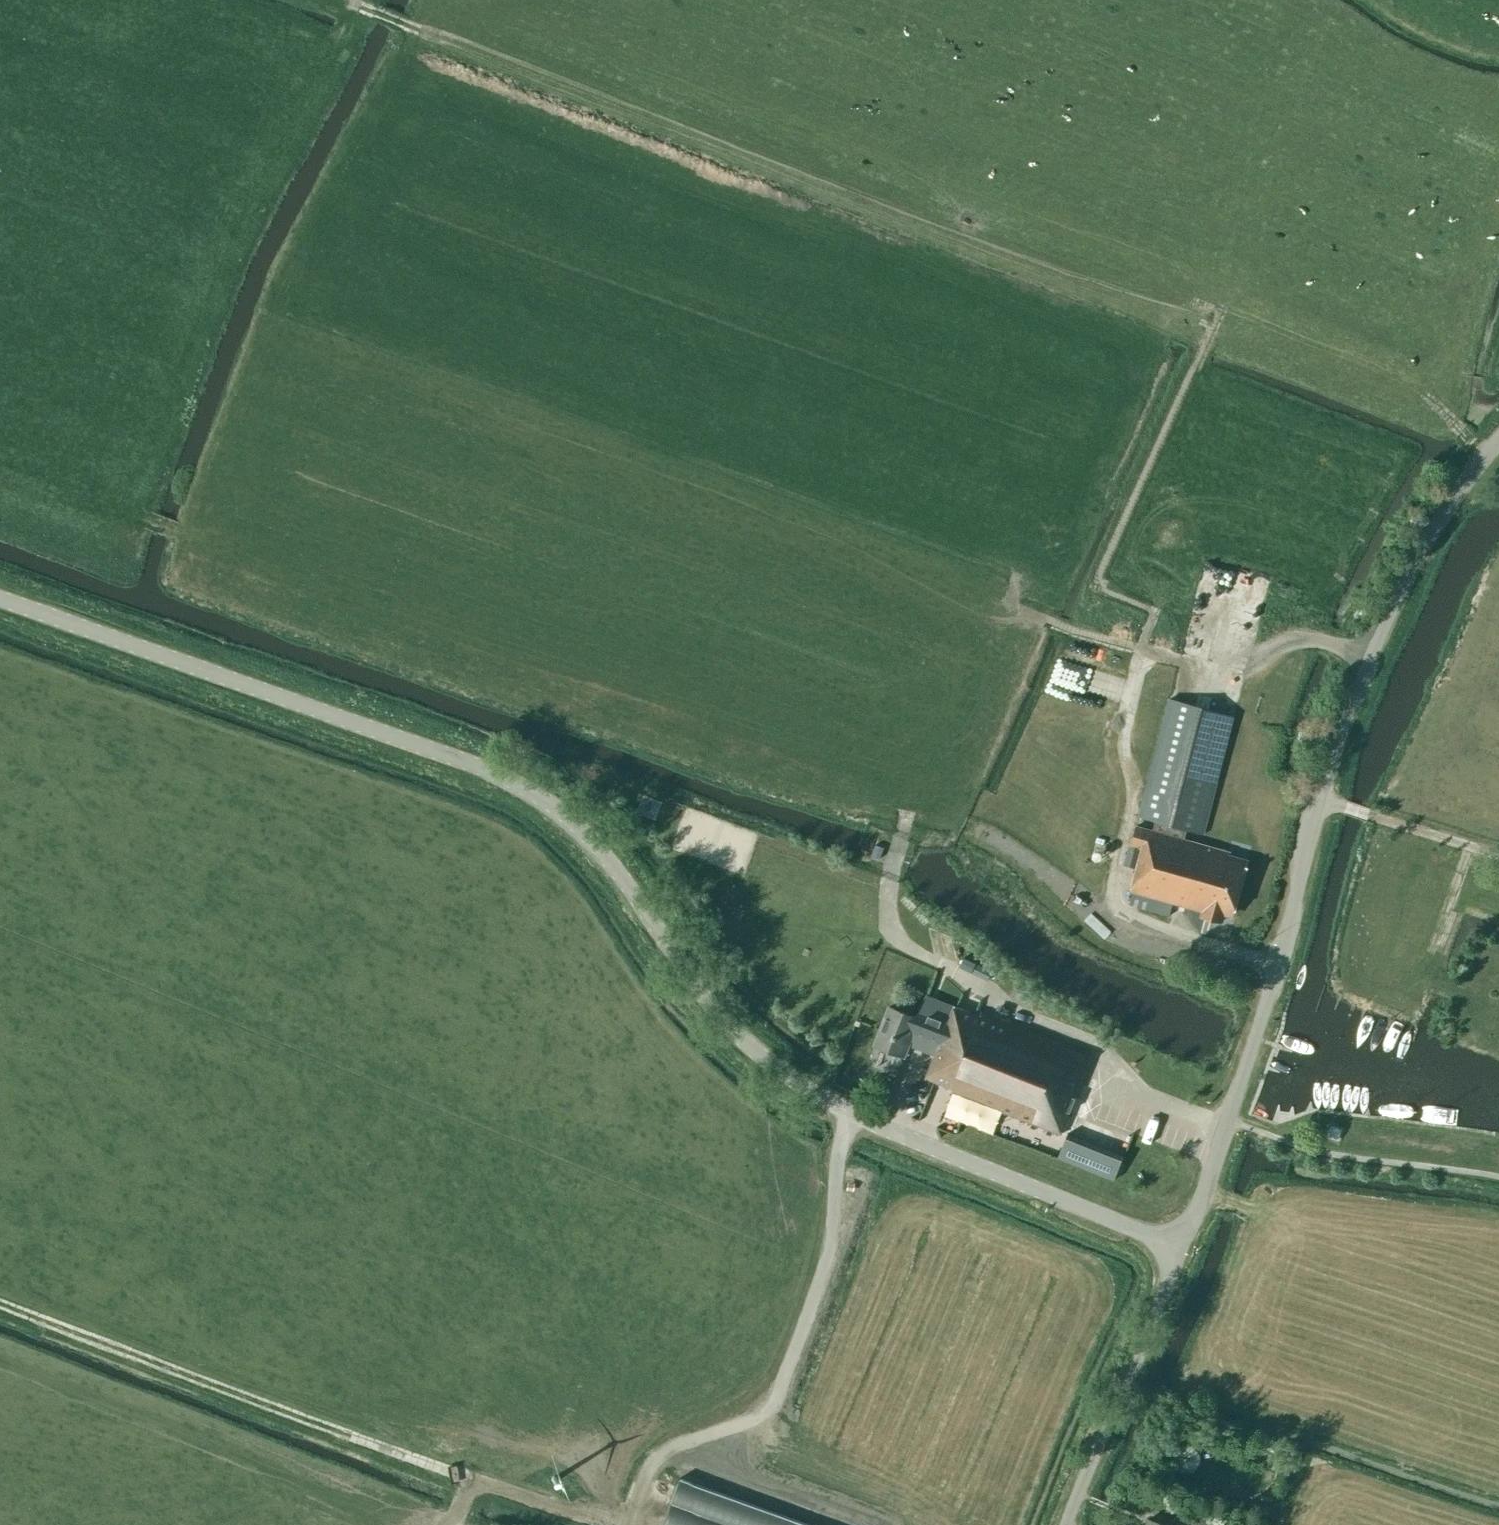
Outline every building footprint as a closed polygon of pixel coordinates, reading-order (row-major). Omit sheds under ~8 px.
[(1232,914),(1246,861),(1228,856),(1229,852),(1184,839),(1187,829),(1203,834),(1236,717),(1171,699),(1139,816),(1155,820),(1153,830),(1136,826),(1130,845),(1142,848),(1130,891),(1133,892),(1130,904),(1169,915),(1173,903),(1203,911),(1202,916),(1221,921),(1224,912),(1232,914)] [(880,858),(884,847),(875,845),(874,850),(872,856),(880,858)] [(1135,868),(1141,849),(1129,846),(1123,865),(1135,868)] [(1060,1134),(1091,1055),(981,1012),(980,1016),(954,1006),(948,1021),(921,1010),(918,1017),(889,1006),(874,1044),(904,1056),(913,1034),(939,1044),(934,1055),(935,1055),(927,1077),(952,1087),(950,1092),(1060,1134)] [(1114,1179),(1124,1155),(1068,1132),(1058,1157),(1114,1179)] [(662,1524),(811,1524),(680,1477),(662,1524)]
